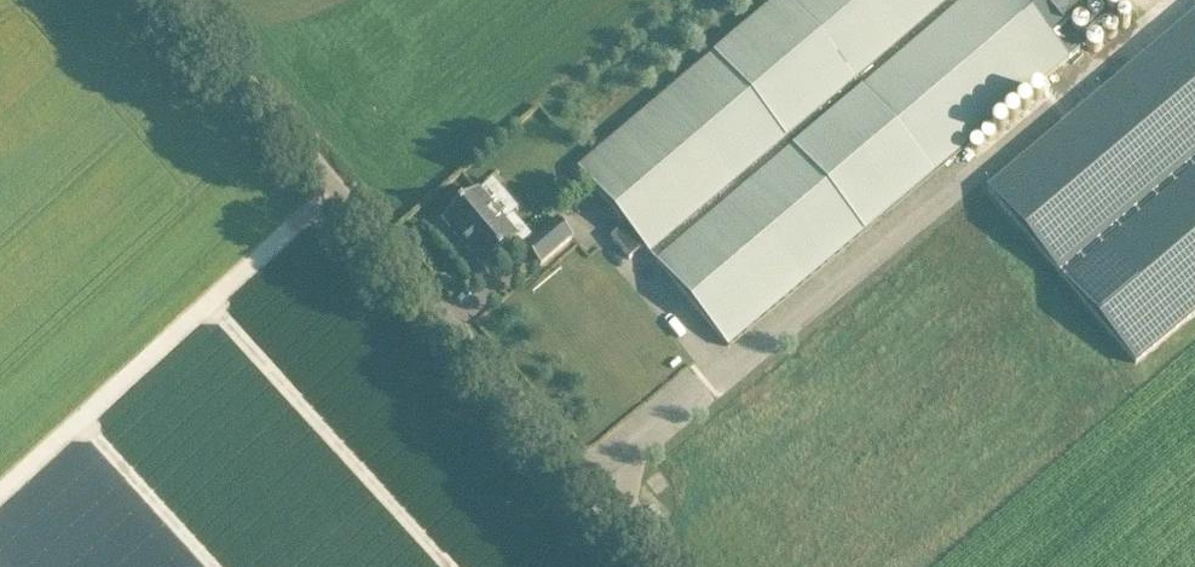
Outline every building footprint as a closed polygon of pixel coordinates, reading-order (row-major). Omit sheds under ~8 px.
[(578,169),(625,225),(610,237),(629,259),(644,247),(728,347),(1082,48),(1064,27),(1081,12),(1071,0),(777,0),(578,169)] [(1114,40),(1132,59),(1194,3),(1194,0),(1159,0),(1114,40)] [(987,189),(1136,363),(1194,314),(1194,13),(987,189)] [(474,192),(439,222),(481,271),(516,241),(474,192)] [(554,220),(521,248),(537,267),(570,239),(554,220)]
